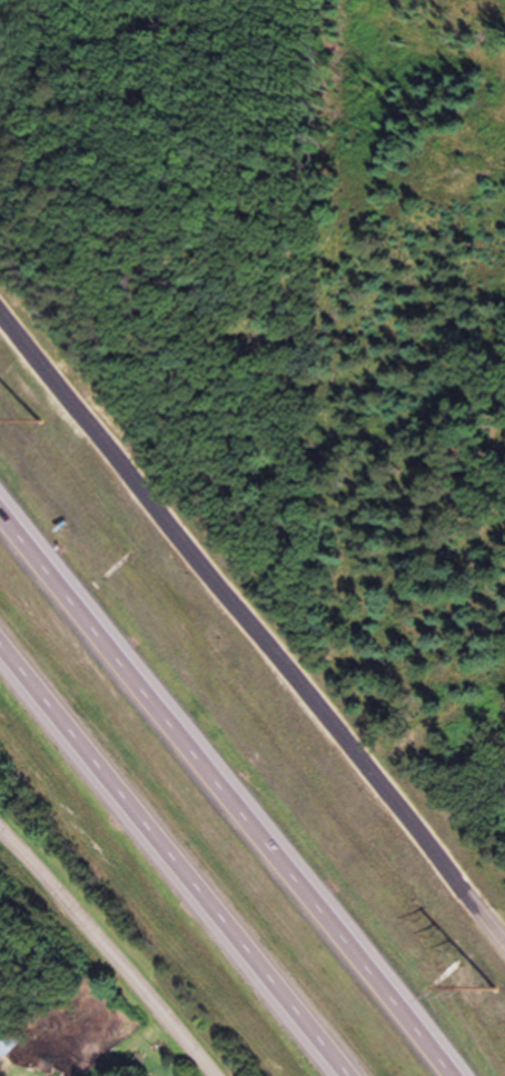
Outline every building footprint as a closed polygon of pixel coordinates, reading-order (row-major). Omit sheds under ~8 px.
[(16,1051),(7,1031),(0,1035),(0,1058),(16,1051)]
